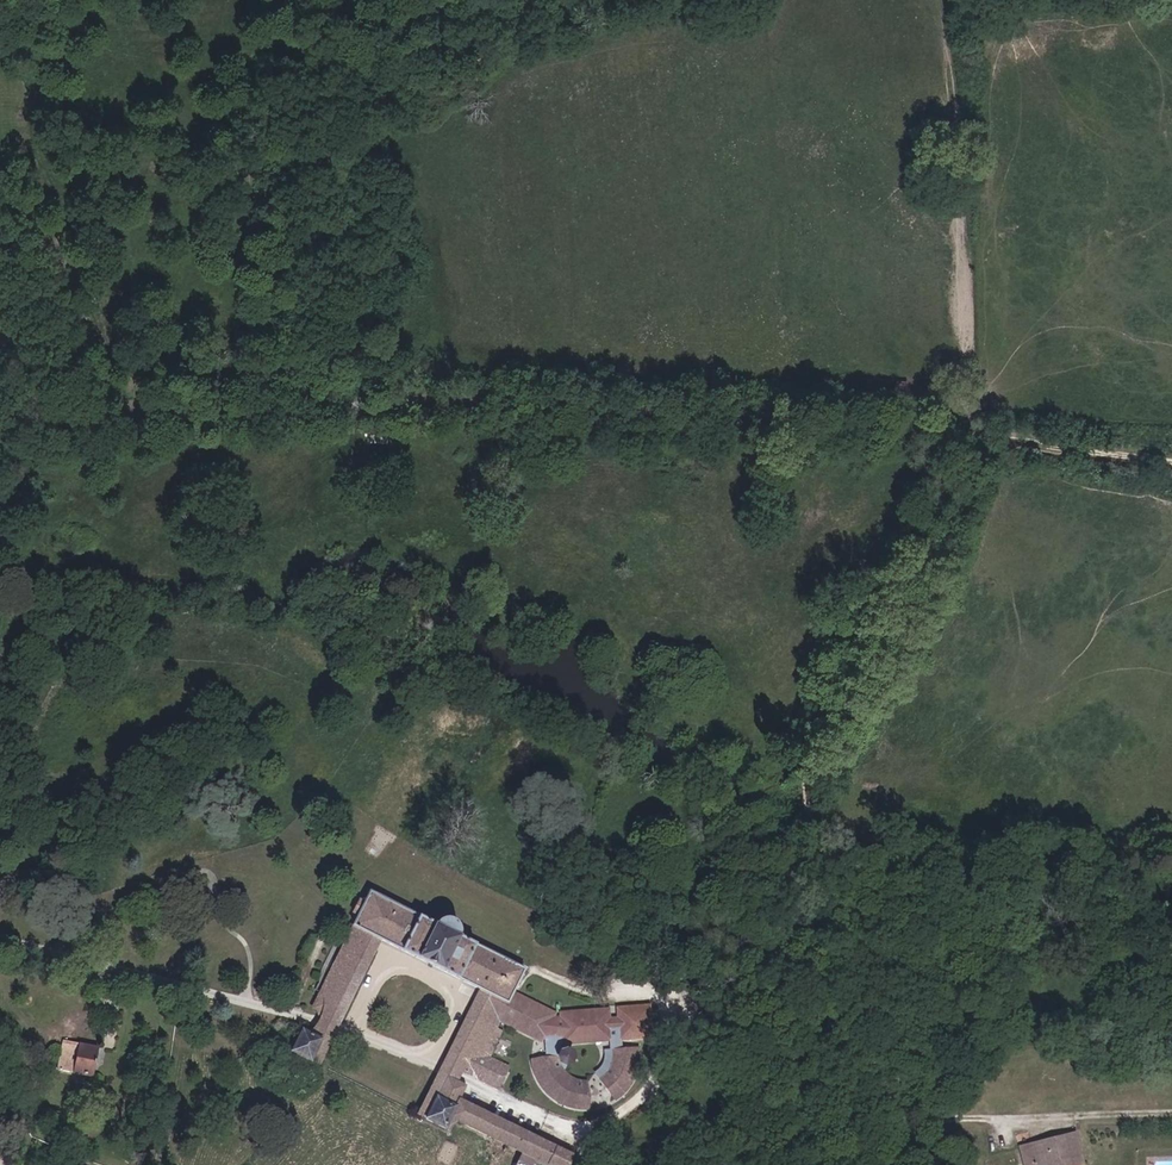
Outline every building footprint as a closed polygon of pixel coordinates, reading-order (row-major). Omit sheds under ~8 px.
[(28,515),(32,502),(21,499),(17,511),(28,515)] [(438,924),(372,891),(367,899),(361,897),(354,911),(360,913),(314,1006),(326,1015),(320,1027),(313,1032),(304,1027),(293,1055),(312,1064),(328,1032),(375,938),(384,942),(483,991),(491,995),(428,1122),(448,1133),(454,1121),(523,1155),(533,1136),(464,1102),(471,1087),(461,1082),(465,1073),(474,1077),(478,1071),(499,1029),(502,1022),(517,993),(529,969),(460,935),(463,928),(460,920),(455,916),(445,917),(438,924)] [(328,1032),(337,1036),(384,942),(375,938),(328,1032)] [(483,991),(420,1118),(428,1122),(491,995),(483,991)] [(614,1038),(613,1018),(612,1010),(563,1013),(563,1016),(557,1016),(558,1013),(517,993),(502,1022),(544,1041),(547,1036),(550,1036),(565,1035),(565,1041),(567,1041),(614,1038)] [(639,1070),(642,1059),(642,1047),(624,1048),(623,1038),(655,1035),(653,1006),(621,1009),(622,1017),(613,1018),(614,1038),(615,1048),(609,1049),(609,1052),(608,1058),(606,1061),(603,1066),(622,1093),(627,1089),(634,1080),(639,1070)] [(506,1033),(499,1029),(478,1071),(484,1073),(482,1080),(503,1089),(513,1068),(493,1059),(506,1033)] [(328,1032),(312,1064),(321,1068),(337,1036),(328,1032)] [(577,1077),(572,1075),(567,1071),(572,1066),(569,1066),(567,1065),(564,1064),(562,1061),(561,1058),(562,1055),(563,1053),(565,1050),(567,1049),(568,1049),(567,1041),(565,1041),(565,1035),(550,1036),(553,1058),(536,1061),(539,1069),(543,1079),(549,1087),(556,1093),(563,1098),(570,1101),(578,1103),(584,1104),(596,1104),(592,1078),(589,1078),(583,1079),(577,1077)] [(100,1049),(66,1042),(59,1072),(94,1079),(100,1049)] [(563,1053),(562,1055),(561,1058),(562,1061),(564,1064),(567,1065),(569,1066),(572,1066),(575,1065),(578,1063),(579,1060),(579,1055),(578,1052),(576,1050),(573,1048),(570,1048),(568,1049),(567,1049),(565,1050),(563,1053)] [(1019,1149),(1025,1164),(1084,1164),(1076,1135),(1019,1149)] [(533,1136),(523,1155),(517,1164),(534,1164),(537,1161),(544,1164),(571,1164),(574,1157),(533,1136)]
